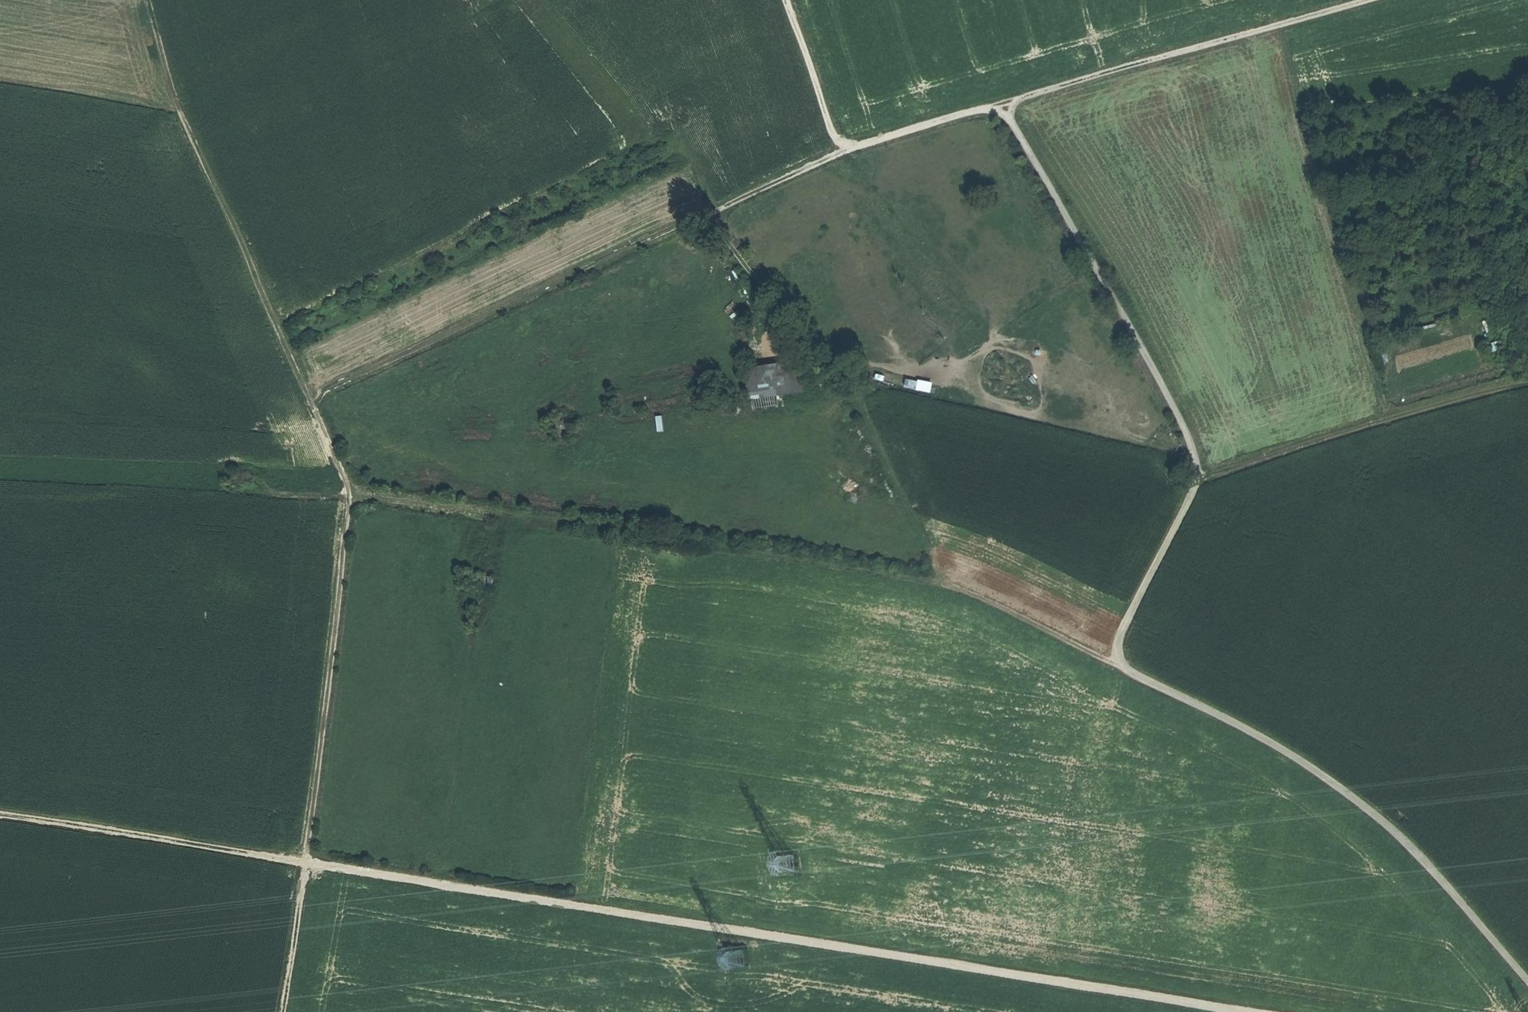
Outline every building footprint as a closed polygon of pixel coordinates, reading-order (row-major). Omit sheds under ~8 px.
[(1000,381),(1003,360),(991,358),(988,379),(1000,381)] [(750,403),(804,394),(799,363),(745,371),(750,403)] [(656,415),(658,431),(666,430),(664,414),(656,415)] [(853,497),(864,490),(858,479),(846,486),(853,497)]
